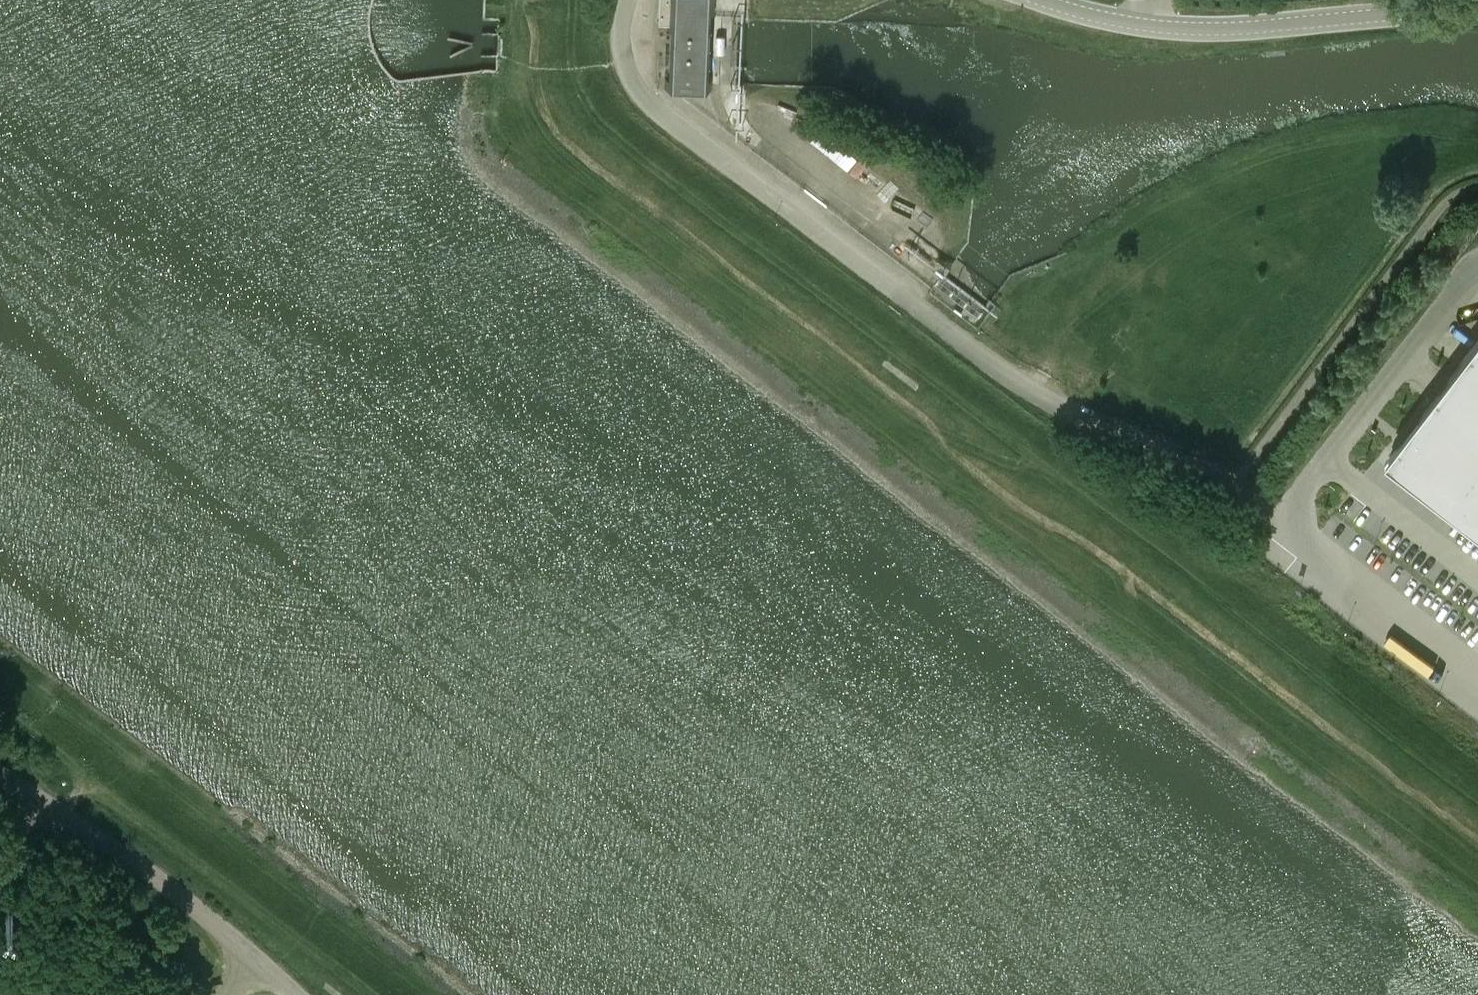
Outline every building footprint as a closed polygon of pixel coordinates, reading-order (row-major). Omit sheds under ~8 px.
[(656,83),(707,84),(709,0),(659,0),(656,83)] [(1388,454),(1477,523),(1477,339),(1463,358),(1388,454)]
